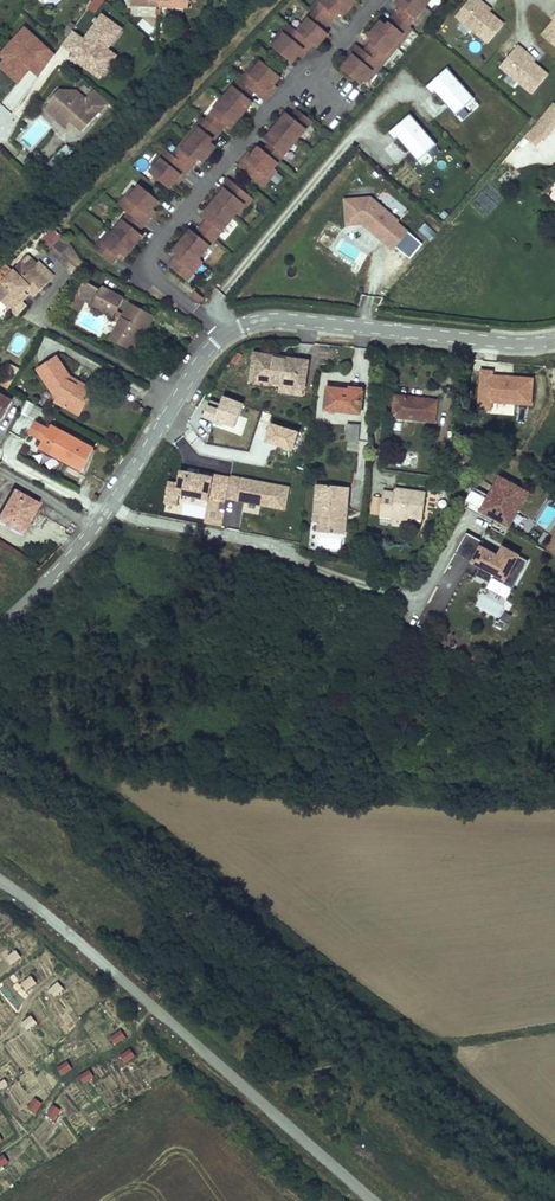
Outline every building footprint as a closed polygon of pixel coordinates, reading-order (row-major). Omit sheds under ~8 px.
[(89,9),(98,12),(103,0),(92,0),(89,9)] [(160,8),(189,10),(189,0),(161,0),(160,8)] [(268,44),(287,60),(293,53),(299,47),(301,49),(308,42),(313,46),(322,35),(317,31),(320,28),(333,14),(332,13),(334,10),(340,15),(353,0),(317,0),(318,2),(312,9),(294,29),(284,20),(277,28),(280,30),(272,39),(268,44)] [(318,2),(317,0),(315,0),(309,6),(312,9),(318,2)] [(341,69),(361,85),(365,80),(372,71),(375,73),(381,65),(379,63),(384,56),(387,59),(396,47),(406,36),(403,34),(409,27),(426,6),(431,0),(398,0),(403,4),(400,8),(394,14),(388,22),(389,23),(387,26),(381,21),(374,29),(368,37),(373,42),(371,44),(370,43),(364,51),(356,45),(350,53),(353,55),(347,62),(341,69)] [(481,7),(484,4),(479,0),(472,0),(457,18),(489,45),(505,26),(491,15),(481,7)] [(494,13),(484,4),(481,7),(491,15),(494,13)] [(111,48),(125,26),(101,11),(85,36),(73,28),(59,51),(103,78),(119,53),(111,48)] [(542,35),(554,46),(554,20),(554,21),(542,35)] [(31,70),(38,76),(58,54),(26,24),(0,51),(0,54),(4,58),(0,63),(0,67),(18,84),(31,70)] [(412,29),(409,27),(403,34),(406,36),(412,29)] [(272,39),(280,30),(277,28),(269,37),(272,39)] [(526,52),(518,46),(500,67),(533,94),(548,75),(534,63),(524,55),(526,52)] [(296,55),(301,49),(299,47),(293,53),(296,55)] [(536,60),(526,52),(524,55),(534,63),(536,60)] [(347,62),(353,55),(350,53),(345,59),(347,62)] [(381,65),(387,59),(384,56),(379,63),(381,65)] [(154,168),(150,173),(169,189),(175,182),(181,175),(183,178),(190,170),(196,162),(195,161),(197,159),(203,163),(209,156),(216,147),(210,142),(212,140),(213,141),(220,133),(226,126),(229,123),(233,126),(242,116),(250,106),(245,102),(248,99),(254,92),(265,101),(272,93),(269,91),(281,77),(261,62),(257,66),(250,75),(247,73),(241,80),(239,79),(222,100),(205,121),(199,128),(197,126),(188,136),(187,137),(178,148),(181,151),(175,158),(172,155),(165,149),(158,157),(161,159),(154,168)] [(250,75),(257,66),(254,64),(247,73),(250,75)] [(456,115),(474,98),(447,68),(426,88),(432,95),(435,92),(456,115)] [(368,82),(375,73),(372,71),(365,80),(368,82)] [(82,130),(108,101),(99,92),(95,89),(86,98),(76,90),(58,89),(49,100),(50,101),(44,107),(54,117),(60,110),(70,119),(82,130)] [(554,102),(532,128),(546,140),(554,129),(554,102)] [(70,119),(60,110),(54,117),(65,126),(70,119)] [(245,159),(238,167),(263,188),(263,187),(269,180),(267,177),(312,122),(298,110),(292,117),(289,120),(284,117),(267,137),(272,141),(269,144),(263,151),(259,148),(247,162),(245,159)] [(418,162),(437,145),(410,114),(389,134),(395,141),(398,139),(418,162)] [(38,118),(18,138),(30,150),(50,130),(38,118)] [(199,128),(205,121),(203,118),(197,126),(199,128)] [(175,158),(181,151),(178,148),(172,155),(175,158)] [(154,168),(161,159),(158,157),(151,166),(154,168)] [(178,184),(183,178),(181,175),(175,182),(178,184)] [(175,258),(169,266),(183,278),(189,271),(192,273),(202,261),(199,259),(216,239),(233,218),(237,214),(244,205),(247,207),(253,199),(228,179),(222,186),(225,189),(219,195),(214,202),(205,212),(210,216),(207,220),(201,227),(195,234),(193,237),(188,233),(179,244),(173,252),(178,257),(176,259),(175,258)] [(103,245),(97,252),(112,264),(118,256),(117,255),(119,253),(125,258),(140,240),(135,236),(138,232),(144,226),(150,218),(148,215),(153,209),(159,202),(140,186),(136,191),(128,200),(125,197),(119,205),(129,213),(113,233),(110,231),(100,243),(103,245)] [(219,195),(225,189),(222,186),(217,193),(219,195)] [(128,200),(136,191),(133,188),(125,197),(128,200)] [(399,224),(372,200),(346,202),(348,227),(363,226),(367,225),(384,240),(382,242),(394,253),(409,235),(398,225),(399,224)] [(240,216),(247,207),(244,205),(237,214),(240,216)] [(150,218),(156,211),(153,209),(148,215),(150,218)] [(384,240),(367,225),(363,226),(382,242),(384,240)] [(58,259),(70,245),(64,235),(49,252),(58,259)] [(97,252),(103,245),(100,243),(94,250),(97,252)] [(82,262),(70,245),(58,259),(74,276),(82,262)] [(8,308),(26,290),(30,293),(34,297),(48,282),(34,269),(37,265),(27,255),(0,284),(0,301),(8,308)] [(186,281),(192,273),(189,271),(183,278),(186,281)] [(100,289),(84,281),(75,297),(84,301),(85,299),(113,316),(112,318),(120,322),(110,340),(131,351),(143,329),(147,331),(155,316),(131,303),(123,316),(117,312),(124,299),(101,287),(100,289)] [(26,290),(8,308),(12,312),(30,293),(26,290)] [(191,296),(199,304),(204,298),(195,291),(191,296)] [(84,301),(75,297),(70,306),(79,311),(84,301)] [(143,329),(131,351),(134,353),(147,331),(143,329)] [(309,362),(255,353),(251,381),(281,386),(280,393),(304,397),(305,389),(309,362)] [(80,415),(91,394),(77,386),(78,384),(69,379),(70,377),(57,357),(39,369),(58,399),(56,402),(80,415)] [(94,389),(70,377),(69,379),(78,384),(77,386),(91,394),(94,389)] [(363,392),(327,388),(325,410),(361,415),(363,392)] [(3,417),(12,401),(0,395),(0,415),(3,417)] [(392,417),(435,422),(437,401),(395,396),(392,417)] [(346,425),(345,439),(359,441),(360,426),(346,425)] [(94,449),(51,426),(40,447),(82,470),(94,449)] [(466,443),(460,458),(477,467),(483,451),(466,443)] [(490,495),(481,512),(509,527),(528,493),(500,477),(490,495)] [(341,519),(343,487),(317,484),(313,523),(319,524),(318,533),(345,535),(346,519),(341,519)] [(349,488),(343,487),(341,519),(346,519),(349,488)] [(481,512),(490,495),(474,487),(463,507),(507,531),(509,527),(481,512)] [(379,517),(390,518),(391,515),(408,517),(423,520),(427,493),(395,489),(395,493),(383,491),(382,499),(379,517)] [(14,492),(0,516),(0,521),(18,531),(22,522),(27,525),(38,505),(14,492)] [(379,517),(382,499),(371,497),(370,516),(379,517)] [(22,533),(27,525),(22,522),(18,531),(22,533)] [(467,533),(455,553),(472,563),(481,568),(480,571),(477,576),(489,583),(492,579),(512,590),(528,562),(503,548),(498,557),(481,548),(484,543),(467,533)] [(492,579),(489,583),(486,589),(507,600),(512,590),(492,579)] [(493,625),(501,629),(505,623),(499,620),(498,622),(496,621),(493,625)] [(13,963),(21,957),(17,951),(8,957),(13,963)] [(28,989),(37,983),(32,977),(24,983),(28,989)] [(56,995),(64,988),(59,982),(51,989),(56,995)] [(29,1029),(37,1023),(32,1016),(24,1023),(29,1029)] [(127,1038),(121,1030),(111,1037),(116,1044),(127,1038)] [(136,1057),(131,1049),(121,1055),(126,1063),(136,1057)] [(73,1069),(68,1061),(58,1068),(63,1075),(73,1069)] [(95,1078),(90,1070),(80,1076),(85,1084),(95,1078)] [(0,1083),(0,1086),(1,1088),(8,1083),(5,1080),(0,1083)] [(43,1103),(35,1098),(29,1108),(36,1113),(43,1103)] [(61,1110),(53,1105),(48,1115),(55,1120),(61,1110)] [(4,1155),(0,1157),(0,1169),(9,1163),(4,1155)]
